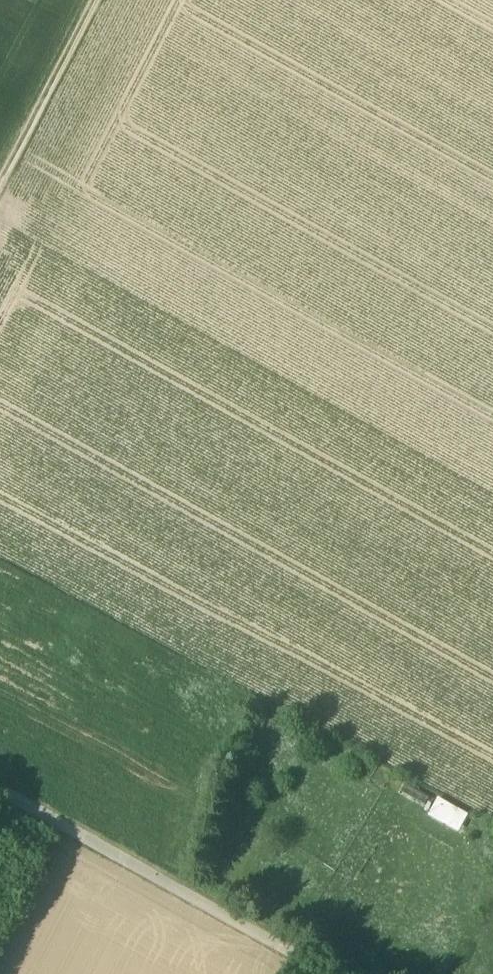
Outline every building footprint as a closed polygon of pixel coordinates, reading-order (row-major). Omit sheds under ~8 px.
[(401,793),(426,806),(431,797),(406,784),(401,793)] [(469,815),(438,798),(428,815),(459,833),(469,815)]
